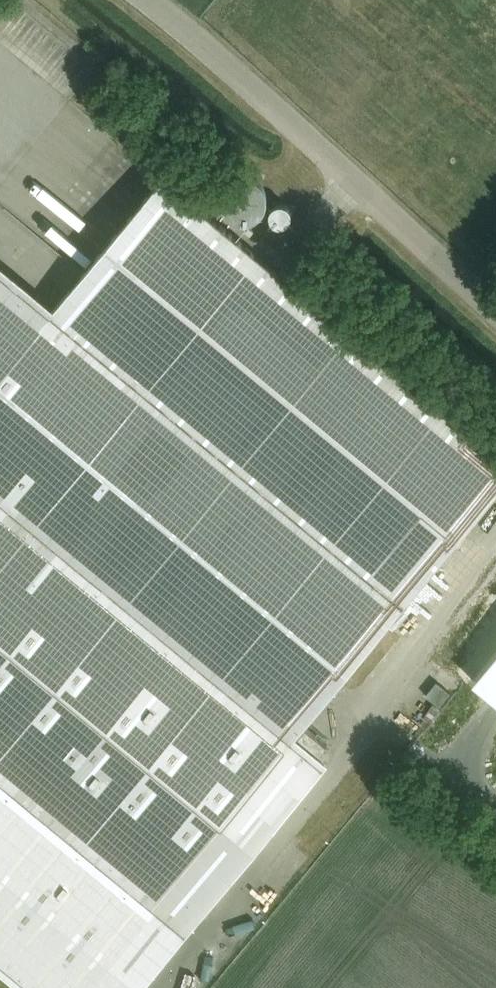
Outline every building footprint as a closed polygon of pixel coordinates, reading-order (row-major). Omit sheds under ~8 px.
[(75,70),(73,69),(49,92),(60,103),(103,61),(94,51),(75,70)] [(495,492),(495,452),(163,180),(161,178),(51,311),(0,269),(0,960),(34,987),(141,987),(328,761),(320,753),(327,744),(303,725),(386,625),(399,609),(495,492)] [(495,699),(495,588),(441,654),(495,699)]
